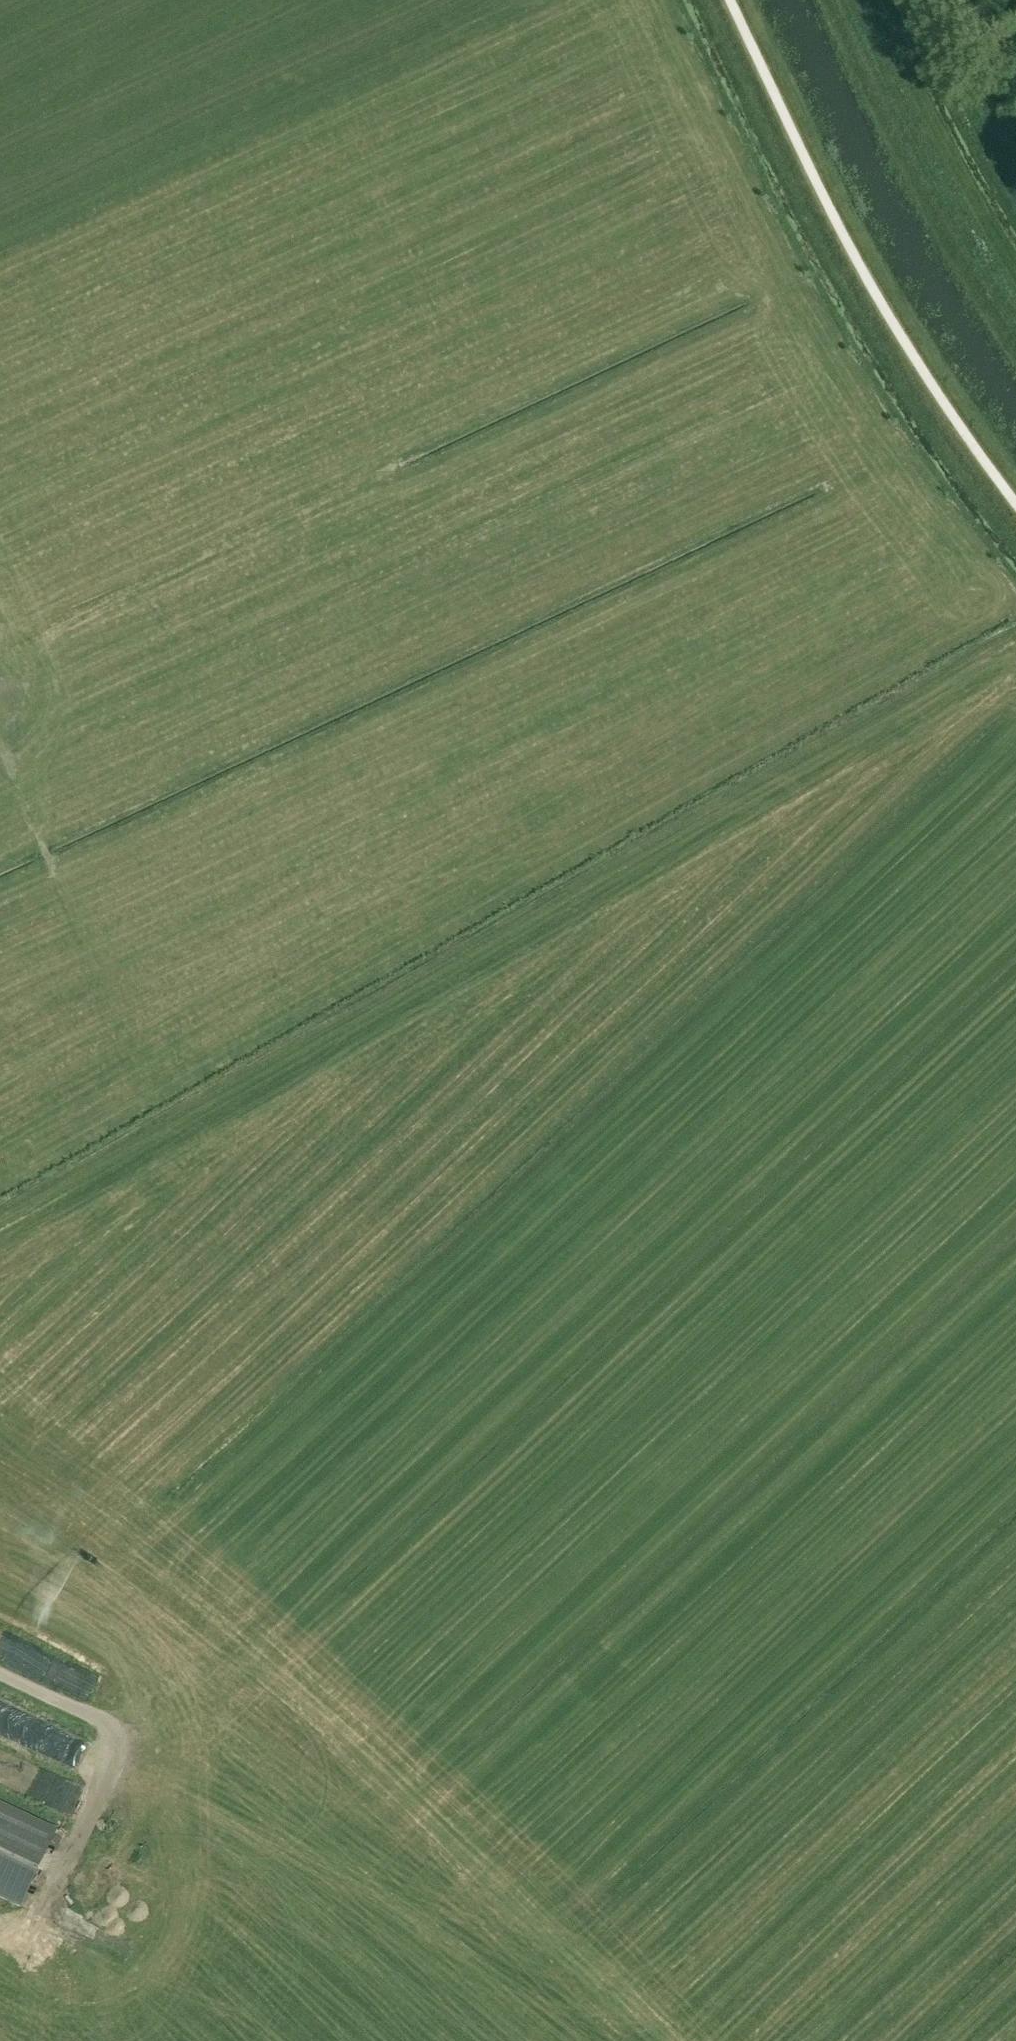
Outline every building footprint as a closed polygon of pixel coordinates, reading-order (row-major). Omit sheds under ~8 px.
[(0,1802),(0,1897),(21,1907),(58,1830),(0,1802)]
